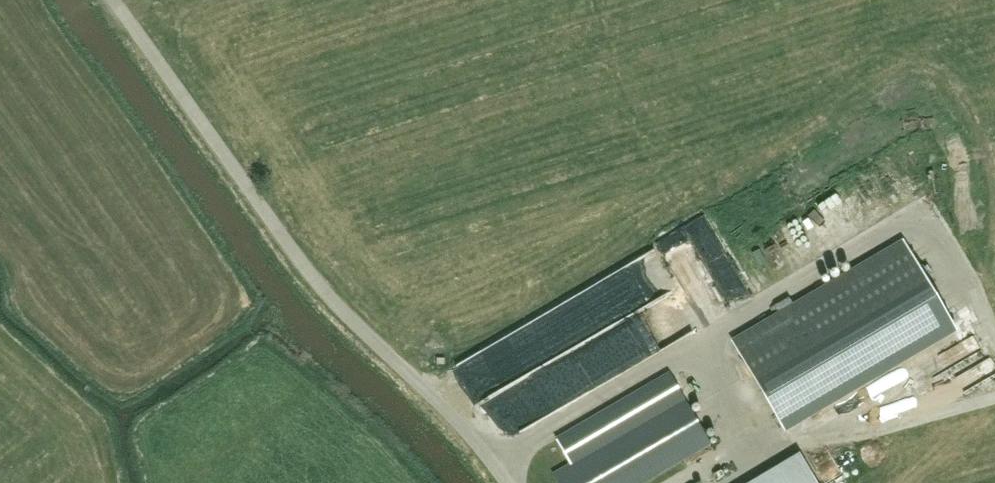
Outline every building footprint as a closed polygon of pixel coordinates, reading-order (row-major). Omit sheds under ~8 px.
[(904,243),(735,343),(786,430),(956,331),(904,243)] [(607,312),(506,362),(518,385),(619,335),(607,312)] [(711,443),(670,374),(558,441),(573,465),(555,476),(559,482),(644,482),(711,443)]
